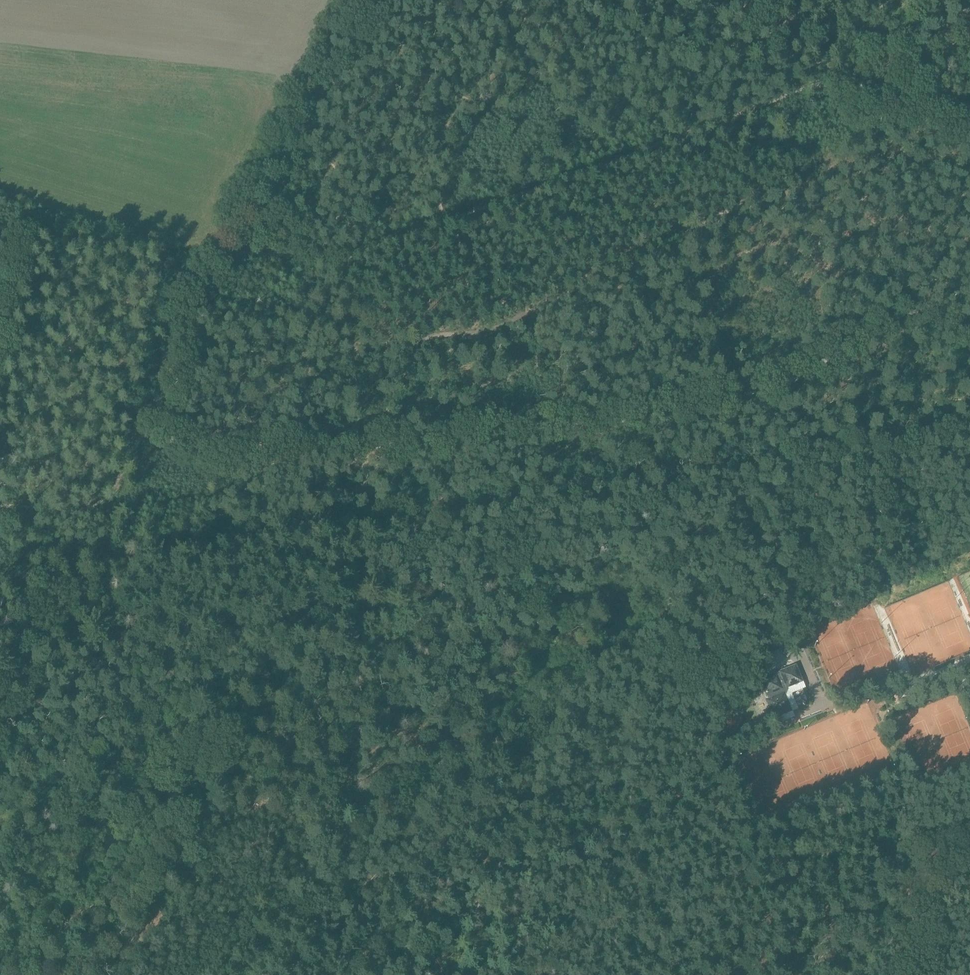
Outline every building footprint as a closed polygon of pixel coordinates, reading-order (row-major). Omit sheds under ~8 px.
[(779,649),(787,657),(792,653),(783,645),(779,649)] [(787,687),(802,681),(795,665),(760,680),(767,695),(768,695),(769,699),(766,700),(774,718),(791,710),(784,693),(786,693),(787,689),(787,687)]
